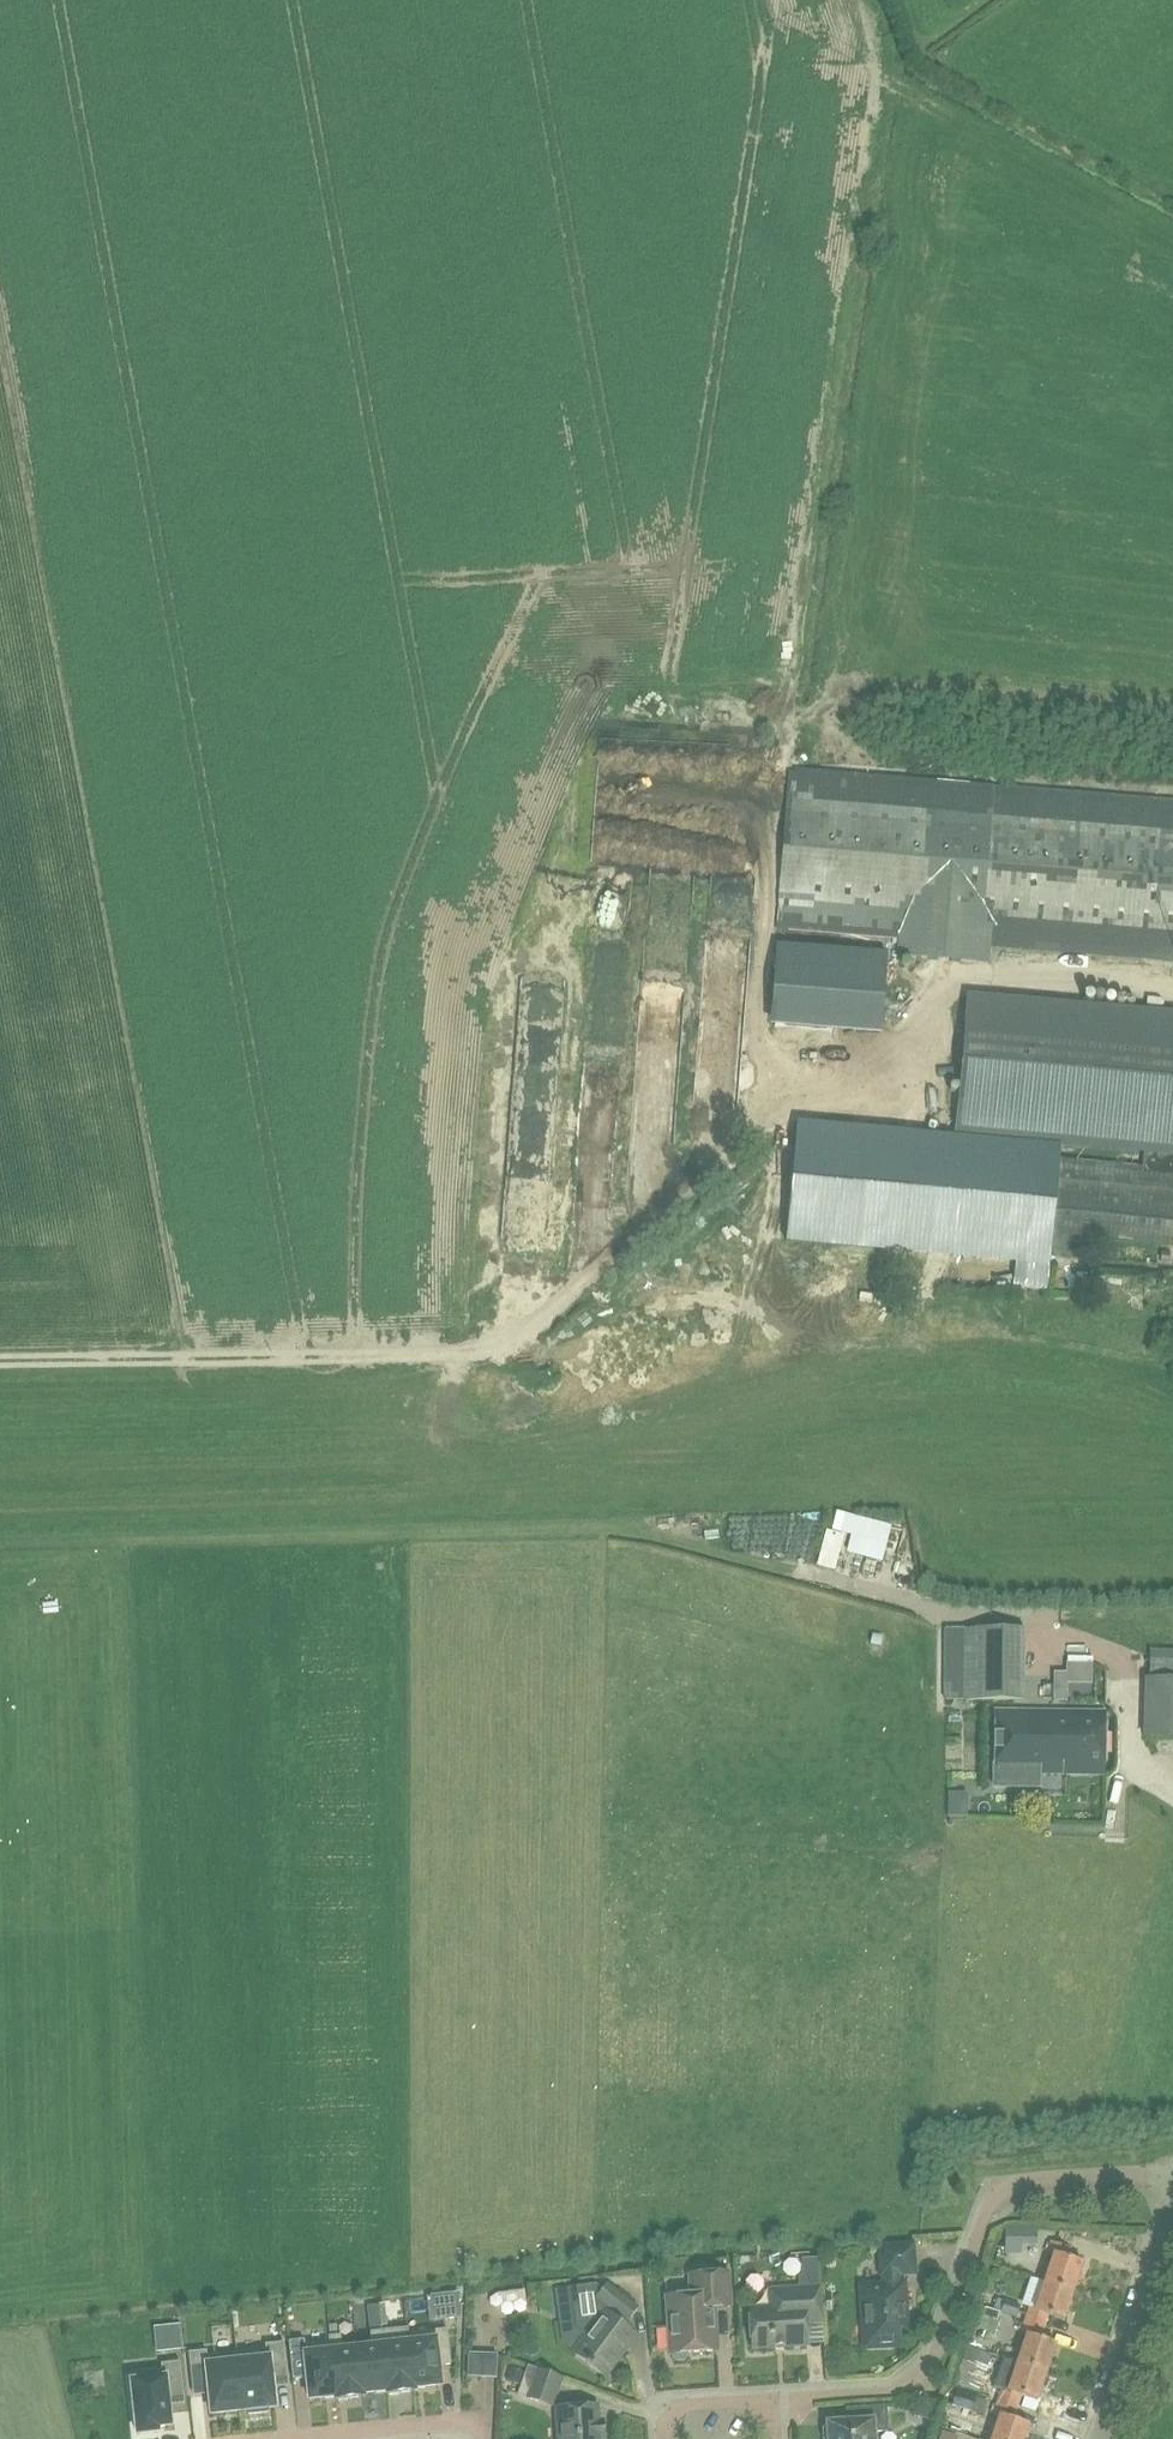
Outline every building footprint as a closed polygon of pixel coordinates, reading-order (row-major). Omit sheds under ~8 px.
[(790,772),(777,929),(899,939),(898,954),(989,962),(990,953),(1172,969),(1172,802),(790,772)] [(701,890),(703,920),(732,919),(731,888),(701,890)] [(878,1042),(885,959),(775,950),(768,1033),(878,1042)] [(727,954),(699,955),(700,968),(722,966),(722,973),(728,973),(727,954)] [(981,997),(984,977),(964,975),(962,995),(981,997)] [(1051,1041),(964,1033),(955,1136),(1141,1153),(1140,1169),(937,1150),(913,1148),(908,1219),(930,1222),(1051,1233),(1050,1252),(1084,1255),(1085,1237),(1171,1244),(1172,1224),(1172,1172),(1166,1171),(1168,1155),(1172,1156),(1172,1052),(1051,1041)] [(950,1243),(950,1266),(972,1266),(972,1243),(950,1243)] [(812,1504),(809,1521),(836,1526),(831,1551),(856,1556),(864,1513),(812,1504)] [(1022,1628),(964,1628),(964,1700),(1022,1700),(1022,1628)] [(1172,1738),(1172,1656),(1150,1655),(1150,1678),(1147,1678),(1145,1737),(1172,1738)] [(1052,1701),(1066,1701),(1066,1673),(1053,1673),(1052,1701)] [(1036,1774),(1051,1774),(1051,1749),(1044,1749),(1044,1739),(1042,1737),(1042,1732),(1036,1732),(1036,1719),(1038,1719),(1038,1711),(995,1711),(994,1773),(1014,1773),(1014,1786),(1035,1786),(1036,1774)] [(1051,1749),(1051,1774),(1104,1775),(1105,1712),(1038,1711),(1038,1719),(1036,1719),(1036,1732),(1042,1732),(1042,1737),(1044,1739),(1044,1749),(1051,1749)] [(1043,2283),(1073,2293),(1083,2263),(1067,2257),(1070,2247),(1051,2241),(1047,2256),(1051,2257),(1048,2269),(1037,2266),(1033,2280),(1043,2282),(1043,2283)] [(865,2346),(898,2344),(897,2326),(904,2325),(902,2284),(898,2284),(898,2274),(914,2273),(912,2244),(879,2246),(880,2275),(882,2275),(883,2285),(861,2286),(865,2346)] [(669,2353),(672,2352),(672,2356),(676,2359),(683,2359),(687,2355),(686,2352),(716,2350),(714,2306),(730,2305),(728,2271),(688,2274),(690,2294),(665,2295),(669,2353)] [(604,2375),(635,2335),(622,2325),(636,2306),(606,2283),(602,2289),(594,2283),(568,2287),(573,2325),(585,2334),(572,2352),(604,2375)] [(1025,2321),(1043,2327),(1047,2314),(1064,2319),(1073,2293),(1043,2283),(1035,2308),(1030,2307),(1025,2321)] [(752,2348),(806,2344),(805,2322),(822,2321),(819,2285),(768,2288),(769,2306),(749,2307),(752,2348)] [(459,2316),(460,2292),(445,2294),(447,2317),(459,2316)] [(1005,2301),(1000,2312),(1016,2317),(1019,2306),(1005,2301)] [(369,2332),(381,2331),(377,2302),(366,2303),(369,2332)] [(999,2312),(984,2307),(981,2318),(995,2322),(999,2312)] [(661,2346),(659,2321),(646,2322),(648,2346),(661,2346)] [(1039,2338),(1043,2327),(1025,2321),(1021,2335),(1026,2336),(1017,2363),(1046,2372),(1055,2343),(1039,2338)] [(406,2328),(381,2331),(387,2394),(413,2391),(406,2328)] [(407,2328),(406,2328),(413,2391),(414,2391),(414,2388),(440,2385),(437,2366),(450,2365),(446,2329),(408,2333),(407,2328)] [(371,2347),(356,2348),(362,2397),(363,2397),(362,2394),(386,2391),(386,2394),(387,2394),(381,2331),(369,2332),(371,2347)] [(340,2335),(329,2336),(336,2400),(362,2397),(356,2348),(342,2350),(340,2335)] [(304,2339),(288,2341),(292,2380),(307,2378),(309,2399),(335,2397),(335,2400),(336,2400),(329,2336),(328,2336),(329,2342),(304,2344),(304,2339)] [(265,2349),(236,2352),(242,2411),(247,2410),(248,2415),(269,2413),(268,2408),(274,2407),(271,2381),(287,2380),(283,2342),(265,2344),(265,2349)] [(952,2384),(989,2396),(993,2381),(983,2376),(990,2355),(965,2347),(952,2384)] [(498,2350),(469,2348),(468,2372),(497,2374),(498,2350)] [(242,2411),(236,2352),(207,2355),(206,2351),(188,2353),(192,2390),(208,2388),(211,2414),(242,2411)] [(161,2368),(130,2372),(137,2434),(157,2432),(156,2427),(170,2426),(167,2400),(183,2398),(179,2362),(160,2364),(161,2368)] [(1036,2400),(1046,2372),(1017,2363),(1008,2390),(1002,2388),(997,2401),(1016,2407),(1020,2395),(1036,2400)] [(524,2371),(512,2366),(507,2379),(519,2384),(524,2371)] [(551,2406),(561,2378),(527,2366),(517,2393),(551,2406)] [(982,2418),(989,2396),(952,2384),(944,2405),(982,2418)] [(1028,2424),(1012,2419),(1016,2407),(997,2401),(993,2416),(998,2418),(994,2431),(983,2427),(955,2418),(951,2431),(973,2438),(1023,2438),(1028,2424)] [(602,2420),(596,2420),(595,2404),(556,2407),(558,2438),(597,2438),(597,2436),(603,2435),(602,2420)] [(872,2431),(887,2431),(886,2405),(854,2407),(854,2421),(826,2423),(826,2425),(822,2428),(822,2438),(872,2438),(872,2431)]
